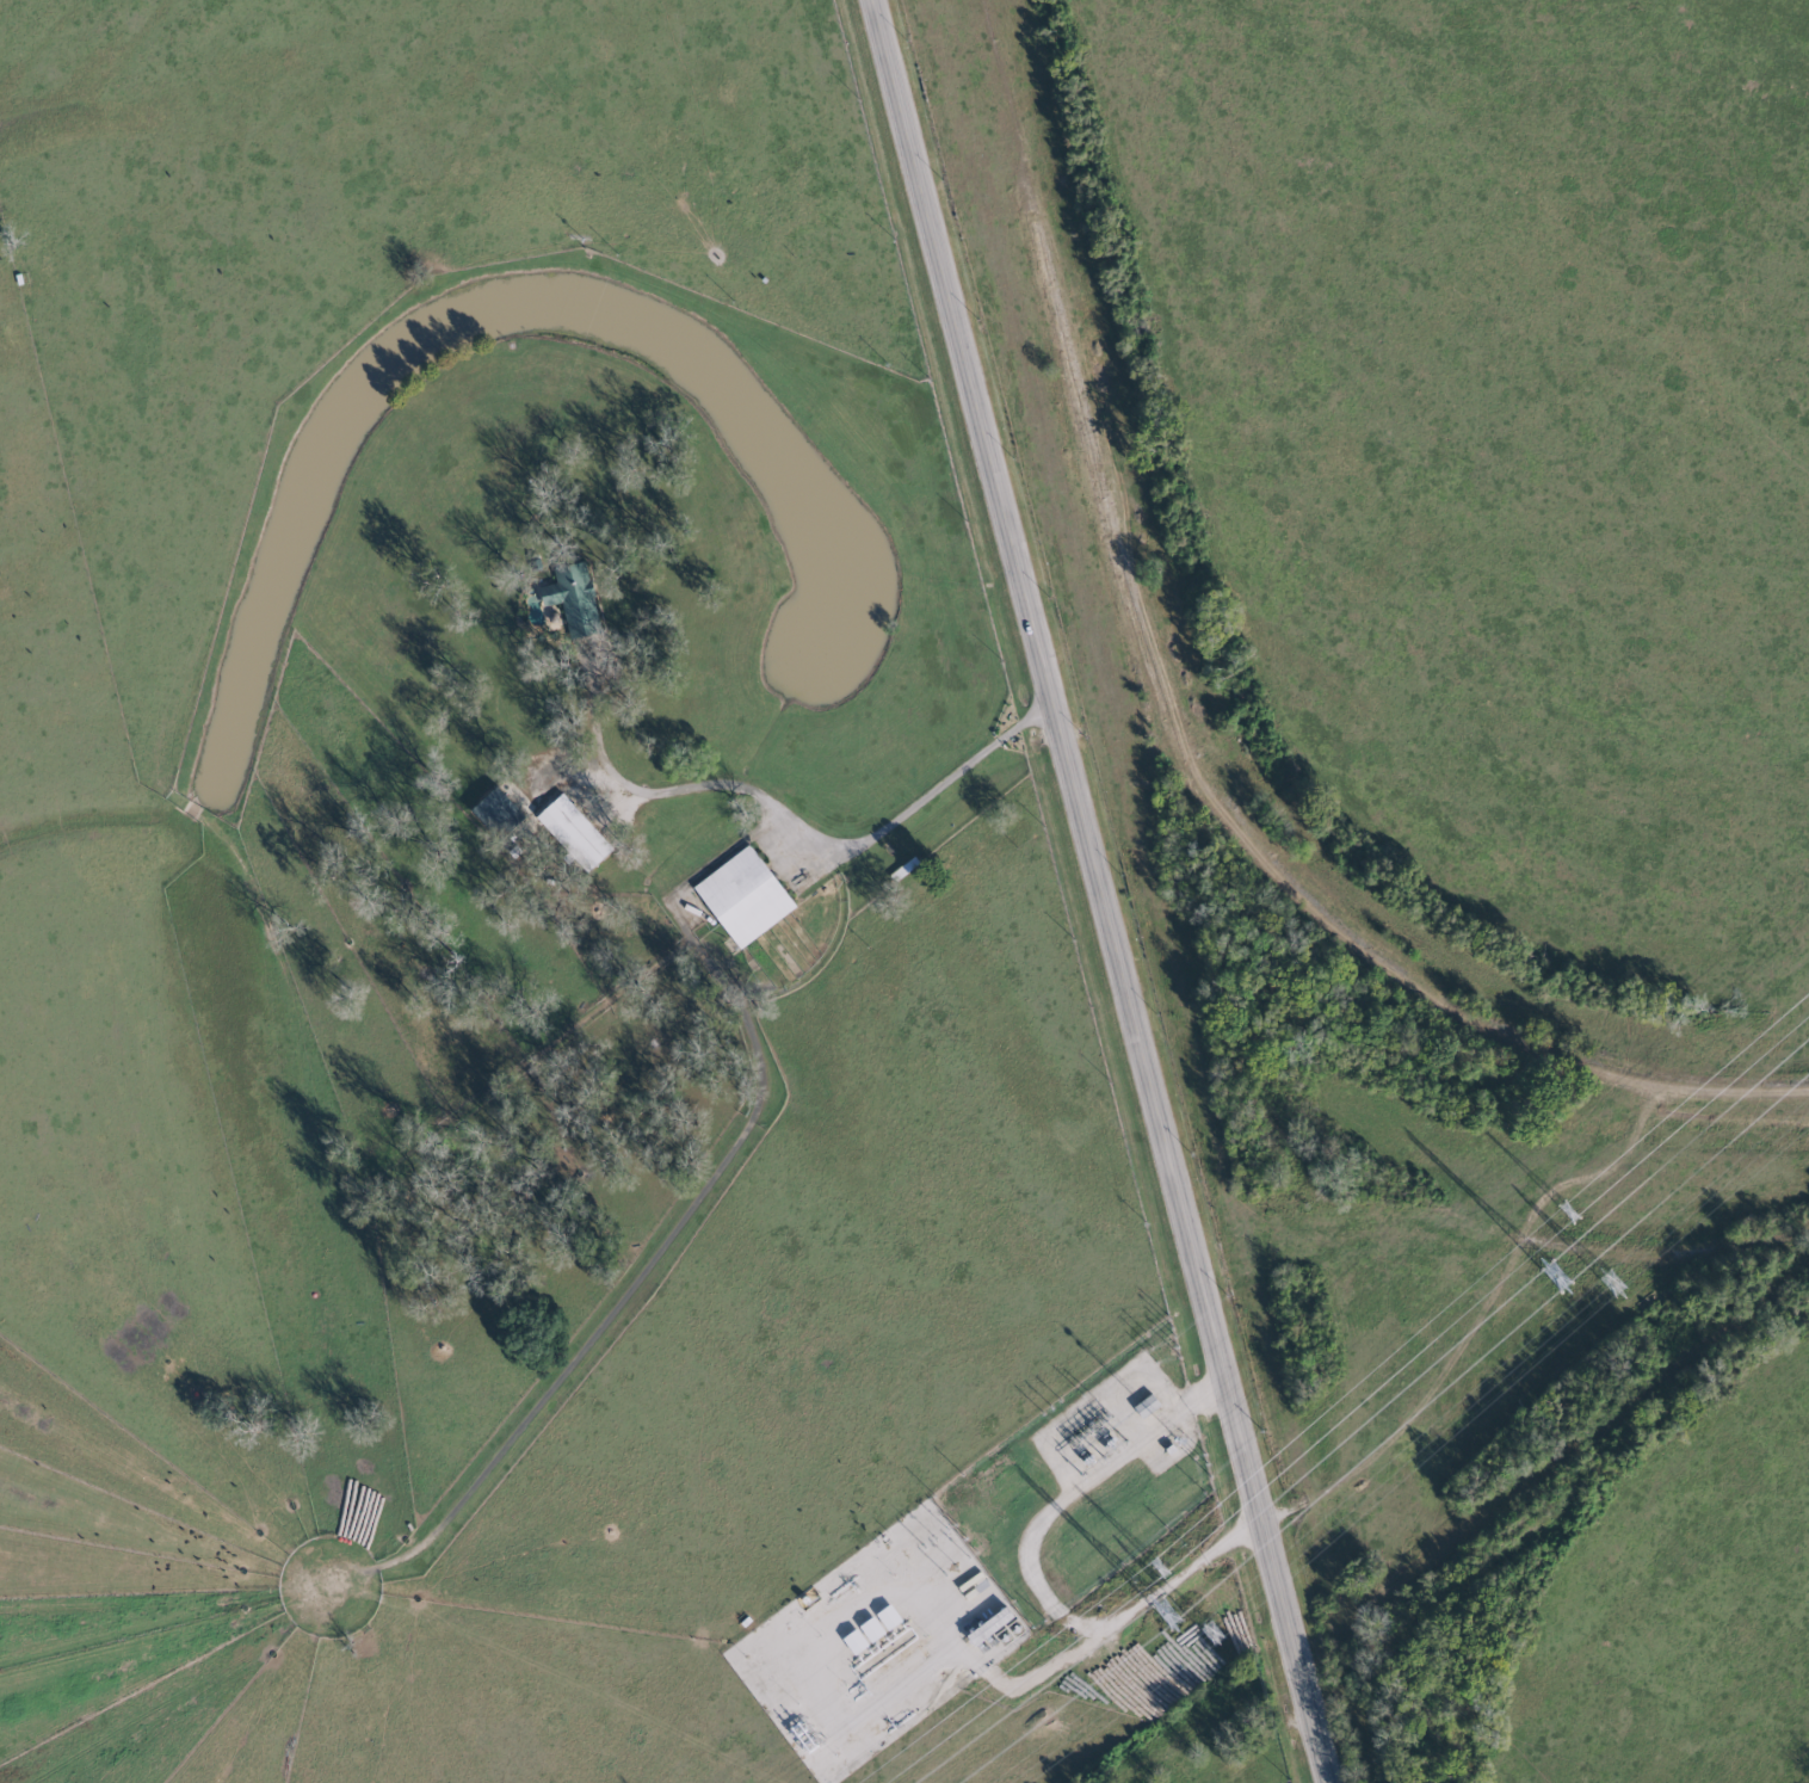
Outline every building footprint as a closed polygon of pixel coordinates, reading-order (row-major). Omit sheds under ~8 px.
[(470,810),(493,835),(520,811),(497,786),(470,810)] [(797,909),(753,844),(694,883),(738,948),(797,909)] [(967,1636),(975,1648),(1017,1619),(1009,1607),(967,1636)]
